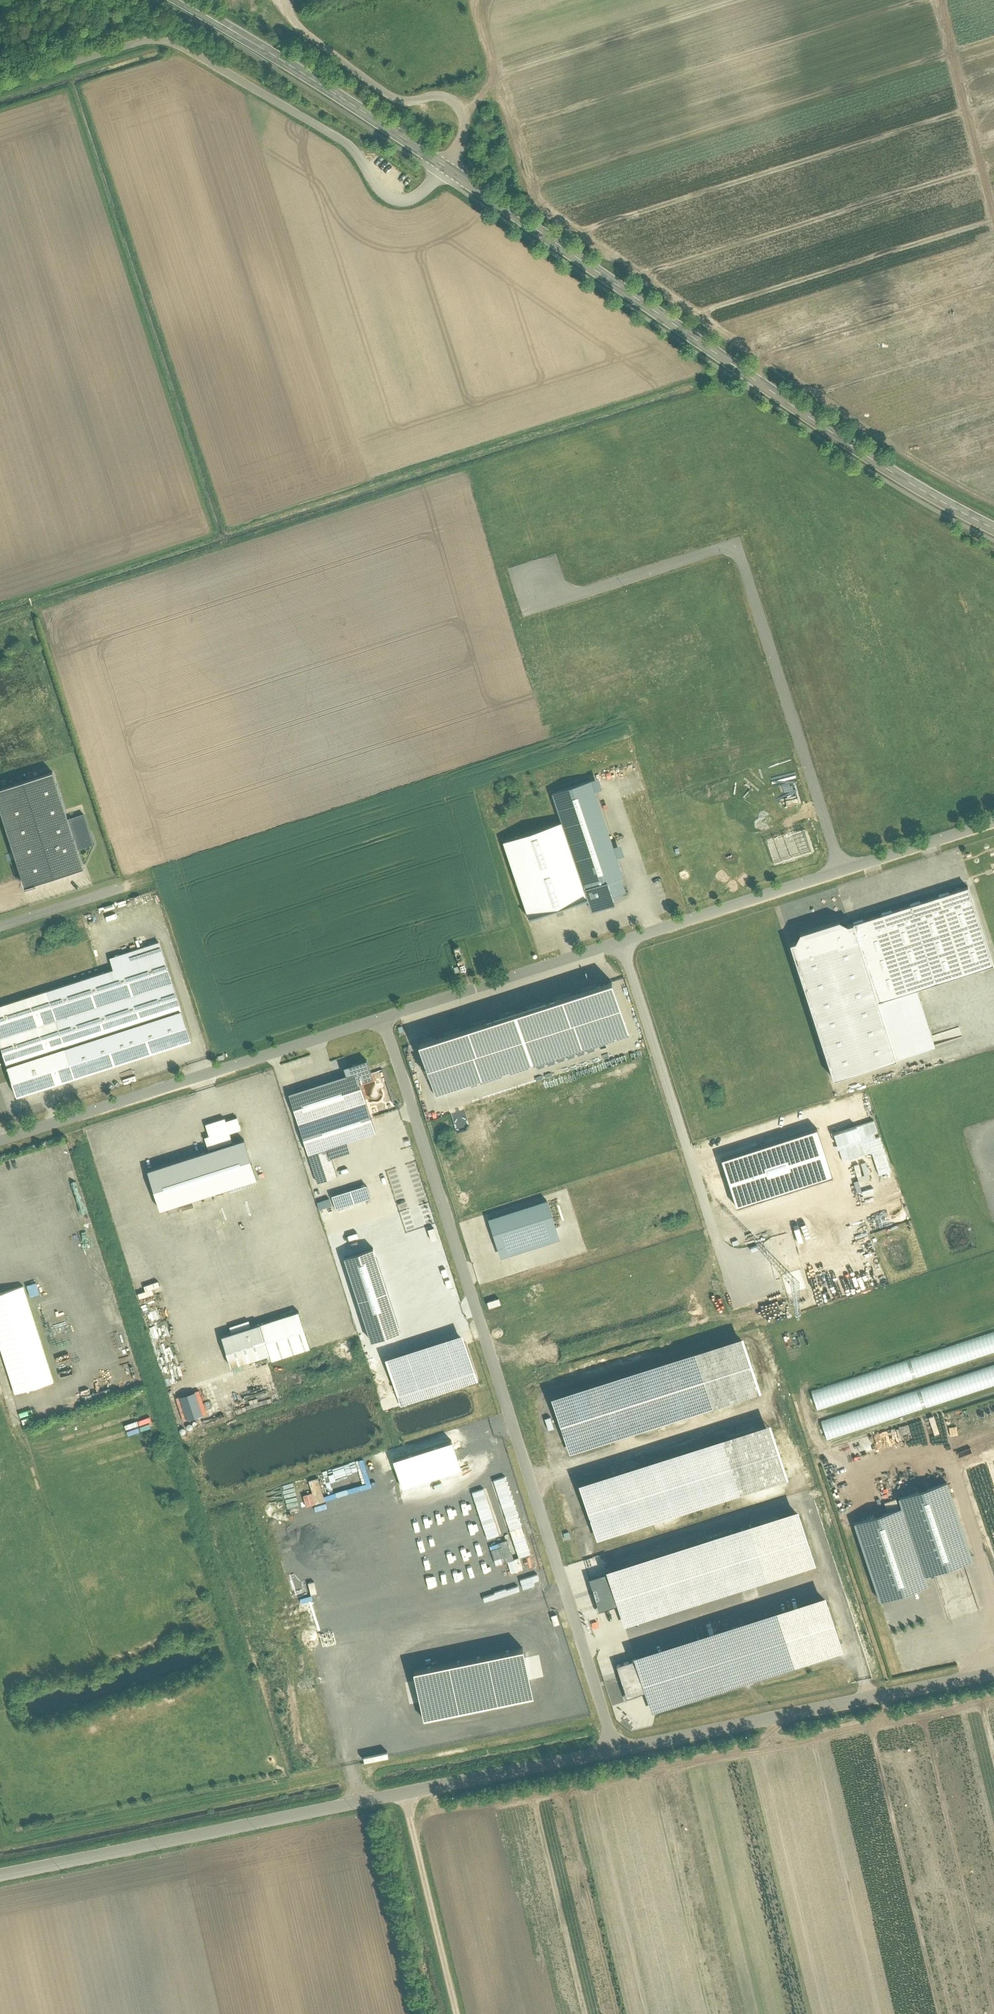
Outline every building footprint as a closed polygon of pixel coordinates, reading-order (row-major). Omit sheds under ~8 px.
[(0,788),(0,805),(26,887),(85,868),(54,772),(0,788)] [(591,779),(554,792),(563,819),(589,895),(593,907),(624,897),(622,892),(626,891),(621,875),(623,874),(591,779)] [(589,895),(563,819),(504,839),(530,915),(589,895)] [(989,962),(964,885),(919,900),(944,977),(989,962)] [(0,903),(0,909),(16,904),(14,898),(0,903)] [(944,977),(919,900),(855,919),(880,997),(910,987),(944,977)] [(880,997),(855,919),(849,923),(840,915),(795,929),(789,939),(783,941),(827,1076),(928,1044),(910,987),(880,997)] [(0,1004),(0,1040),(17,1094),(192,1038),(160,939),(109,955),(114,968),(0,1004)] [(608,979),(419,1039),(436,1093),(625,1033),(608,979)] [(357,1069),(289,1091),(318,1181),(337,1175),(331,1155),(350,1149),(347,1140),(376,1130),(357,1069)] [(833,1131),(841,1160),(883,1148),(879,1133),(878,1133),(874,1119),(833,1131)] [(817,1128),(720,1158),(736,1205),(833,1174),(817,1128)] [(257,1177),(244,1137),(147,1168),(160,1208),(257,1177)] [(853,1164),(863,1198),(876,1194),(870,1174),(872,1173),(868,1160),(853,1164)] [(371,1198),(367,1183),(331,1194),(336,1208),(371,1198)] [(316,1201),(319,1208),(333,1203),(330,1196),(316,1201)] [(560,1238),(547,1198),(488,1217),(501,1257),(560,1238)] [(342,1255),(366,1341),(398,1332),(374,1246),(342,1255)] [(144,1290),(137,1292),(138,1297),(160,1291),(157,1280),(142,1284),(144,1290)] [(26,1284),(30,1295),(39,1293),(36,1281),(26,1284)] [(23,1284),(0,1291),(0,1346),(15,1393),(54,1381),(23,1284)] [(299,1310),(260,1322),(270,1353),(272,1359),(311,1347),(299,1310)] [(248,1319),(228,1325),(230,1331),(249,1324),(248,1319)] [(260,1322),(221,1334),(231,1365),(270,1353),(260,1322)] [(475,1371),(463,1332),(386,1356),(398,1395),(475,1371)] [(809,1385),(814,1404),(993,1356),(993,1335),(809,1385)] [(696,1349),(552,1394),(570,1452),(714,1407),(696,1349)] [(825,1436),(993,1387),(993,1366),(819,1417),(825,1436)] [(182,1420),(206,1412),(199,1389),(176,1396),(180,1410),(179,1410),(182,1420)] [(723,1435),(579,1480),(597,1538),(741,1493),(723,1435)] [(974,1559),(948,1480),(900,1496),(927,1574),(974,1559)] [(883,1501),(886,1509),(898,1506),(896,1497),(883,1501)] [(515,1520),(526,1517),(523,1504),(511,1508),(515,1520)] [(928,1584),(902,1506),(855,1521),(881,1600),(928,1584)] [(798,1508),(607,1568),(626,1626),(816,1565),(798,1508)] [(527,1519),(500,1527),(506,1547),(533,1539),(531,1533),(531,1532),(527,1519)] [(287,1559),(280,1561),(284,1573),(291,1571),(287,1559)] [(519,1578),(521,1587),(540,1582),(537,1573),(519,1578)] [(827,1593),(636,1653),(655,1711),(845,1650),(827,1593)] [(418,1718),(529,1697),(519,1648),(409,1669),(418,1718)]
